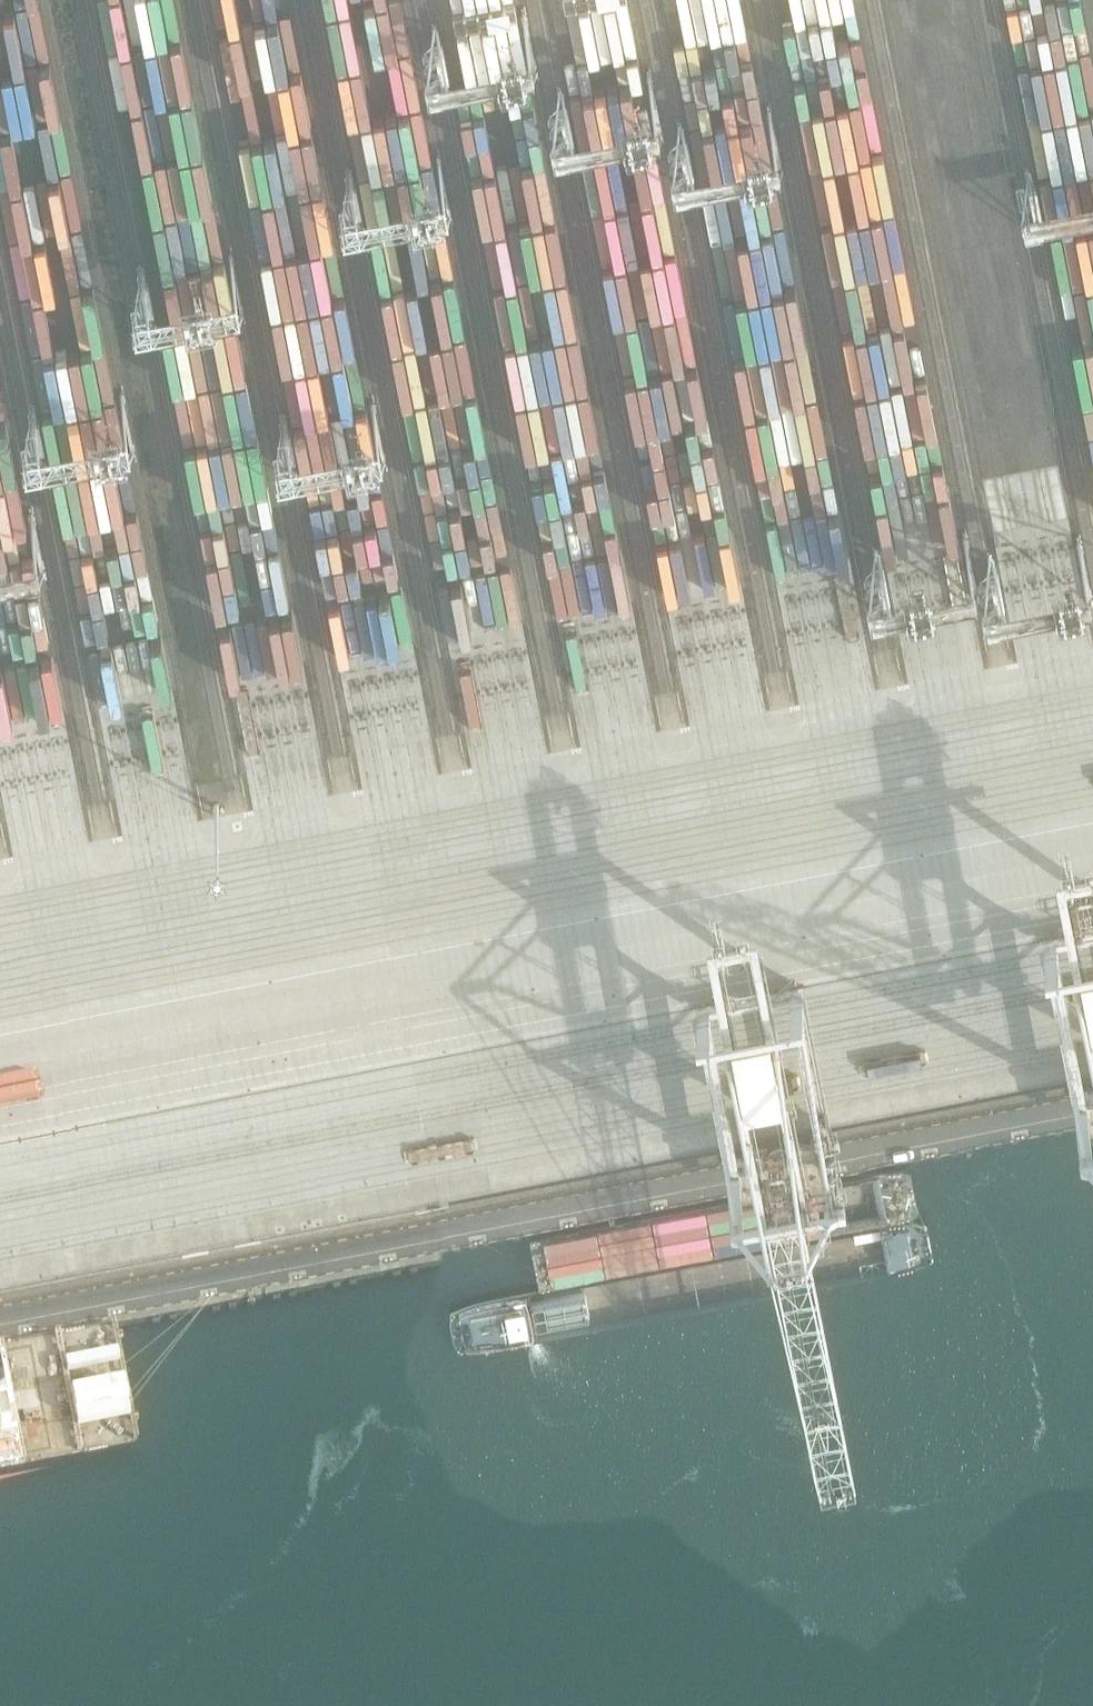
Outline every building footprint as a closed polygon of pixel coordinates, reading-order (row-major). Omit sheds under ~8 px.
[(1092,938),(1092,878),(1089,880),(1056,882),(1035,894),(1016,895),(1013,900),(899,908),(908,913),(902,923),(908,927),(901,931),(890,932),(890,940),(870,941),(890,952),(1092,938)]
